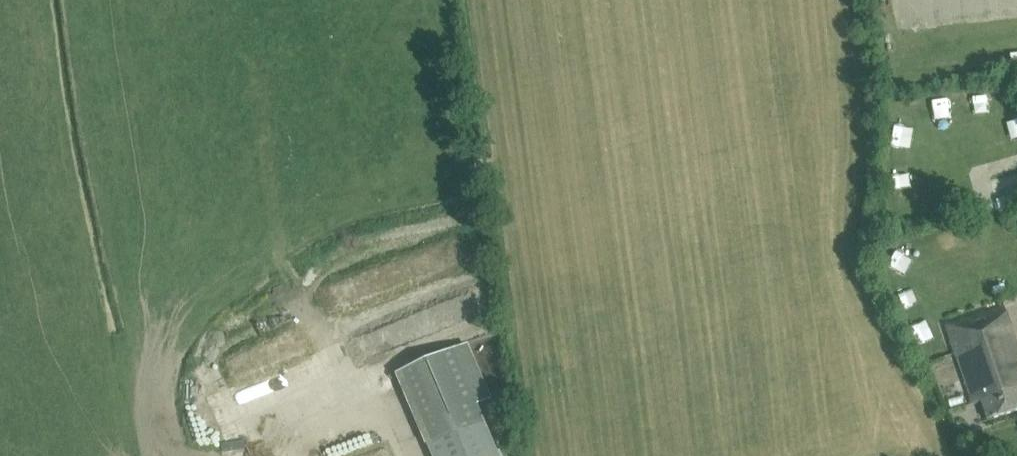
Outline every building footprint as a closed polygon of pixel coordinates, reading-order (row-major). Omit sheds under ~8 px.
[(925,109),(926,123),(950,121),(949,107),(925,109)] [(905,190),(904,171),(884,173),(885,192),(905,190)] [(903,271),(908,256),(888,251),(884,265),(903,271)] [(1004,306),(946,325),(973,402),(981,399),(987,418),(1016,408),(1016,348),(1004,306)] [(397,372),(433,455),(499,455),(476,404),(489,399),(465,343),(397,372)] [(271,428),(315,410),(310,399),(305,401),(287,361),(249,377),(271,428)]
